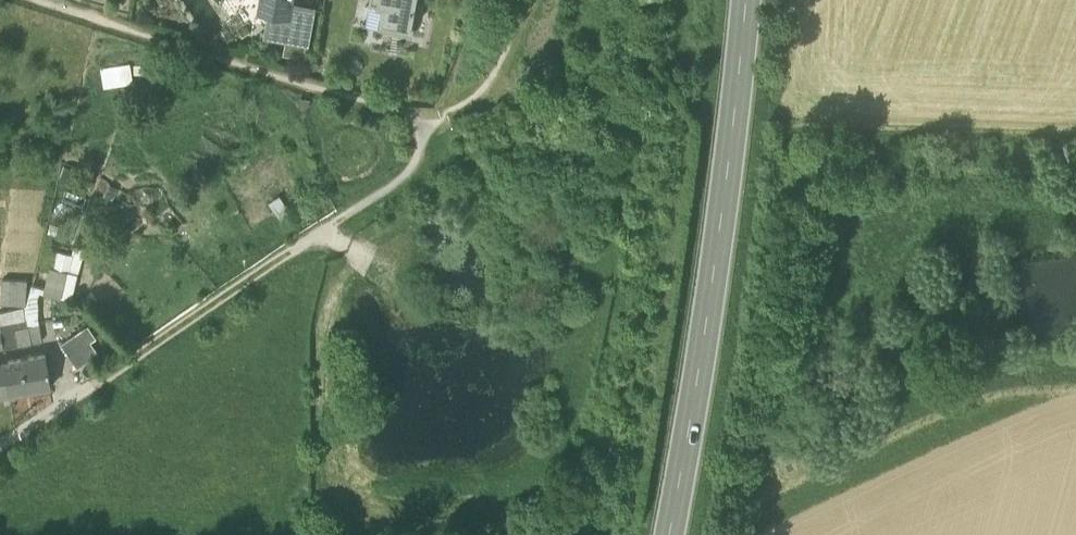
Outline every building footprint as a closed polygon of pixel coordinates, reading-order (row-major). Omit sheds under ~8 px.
[(287,14),(289,1),(289,0),(261,0),(260,9),(267,10),(287,14)] [(369,2),(382,4),(378,26),(413,32),(417,8),(414,8),(416,0),(369,0),(369,2)] [(263,35),(309,43),(315,6),(289,1),(287,14),(267,10),(263,35)] [(364,23),(378,26),(382,4),(369,2),(364,23)] [(102,69),(105,85),(130,83),(129,65),(102,69)] [(268,204),(282,227),(294,218),(279,196),(268,204)] [(42,296),(60,300),(66,275),(48,271),(42,296)] [(1,305),(25,306),(26,281),(3,280),(1,305)] [(0,324),(0,329),(1,332),(13,330),(27,327),(26,320),(0,324)] [(27,327),(13,330),(16,346),(42,342),(39,325),(27,327)] [(3,349),(16,346),(13,330),(1,332),(3,349)] [(62,345),(78,368),(98,355),(82,331),(62,345)] [(45,355),(22,359),(28,391),(51,387),(45,355)] [(8,395),(28,391),(22,359),(2,363),(8,395)] [(8,395),(2,363),(0,363),(0,396),(8,395)]
